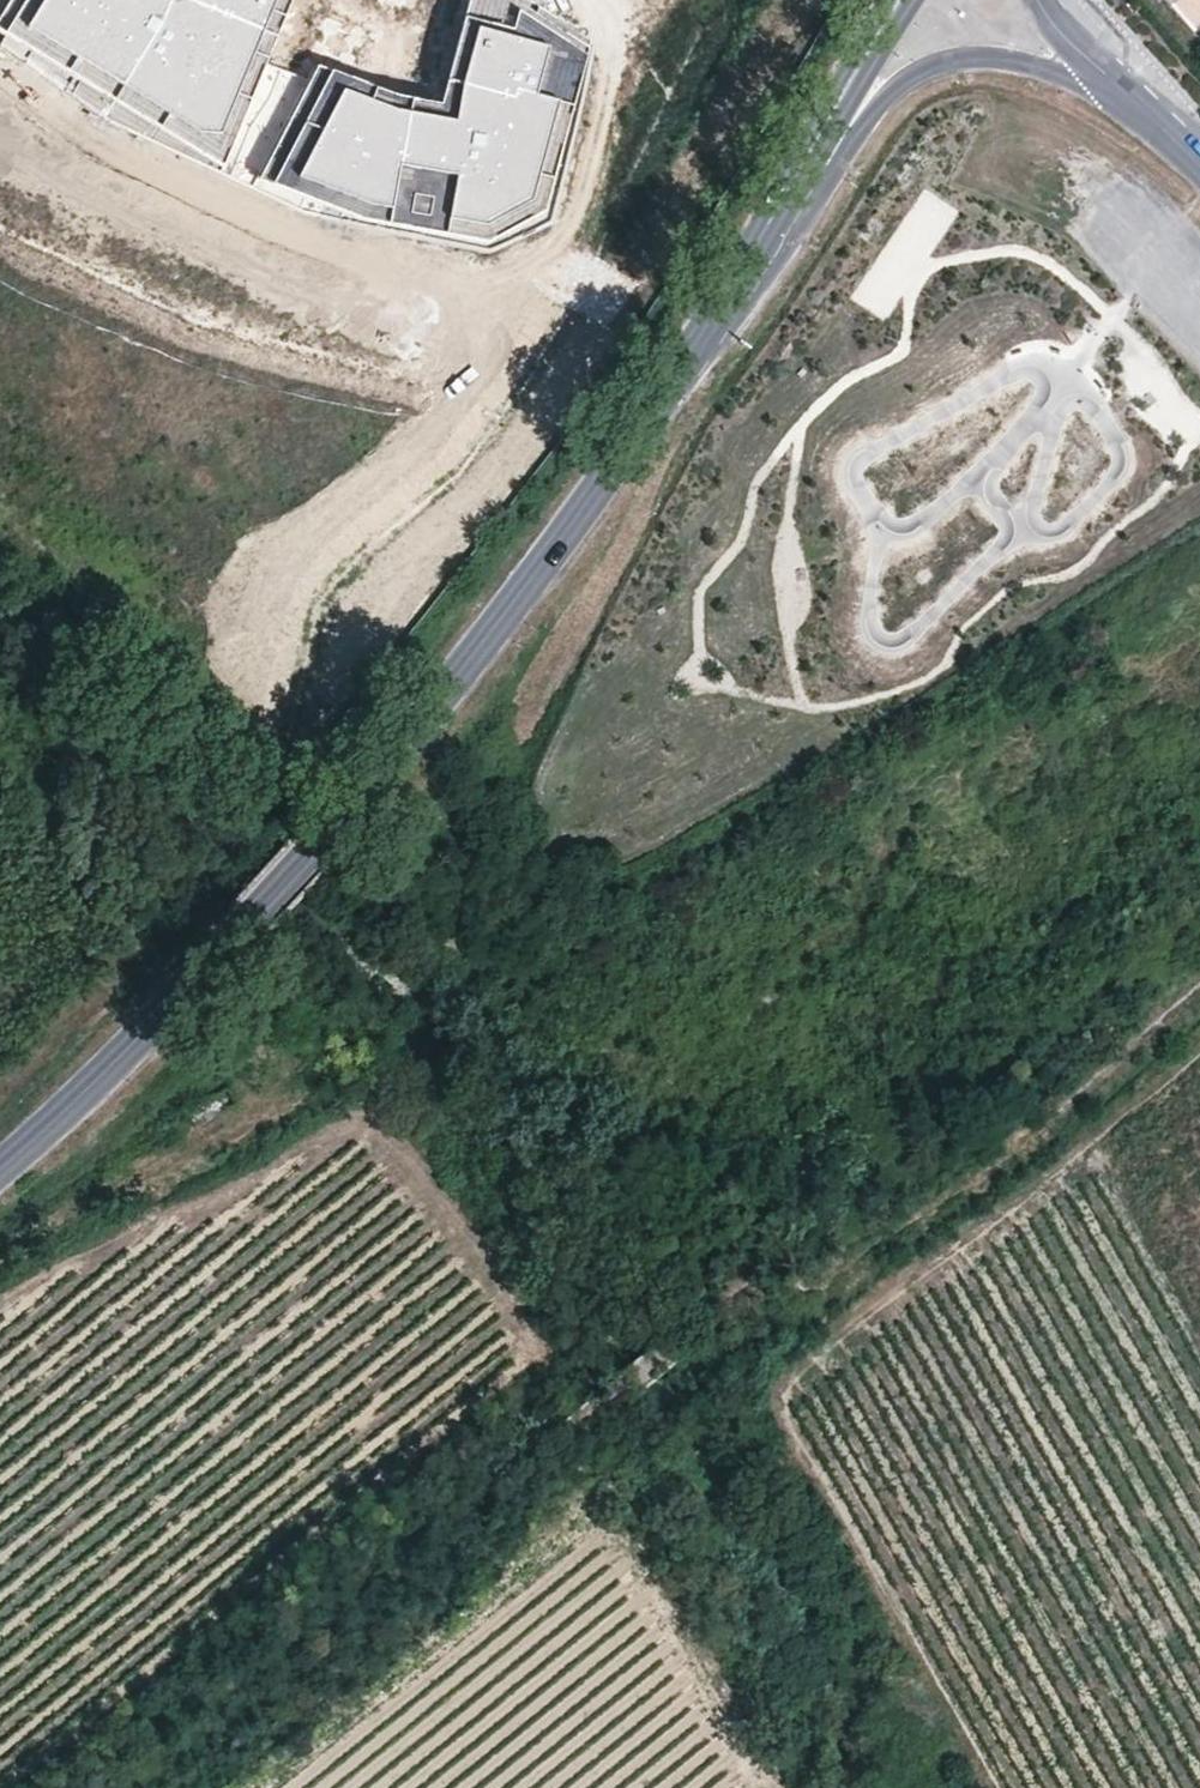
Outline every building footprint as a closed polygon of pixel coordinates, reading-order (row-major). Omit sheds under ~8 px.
[(7,34),(0,45),(0,47),(109,120),(221,171),(293,0),(0,0),(0,30),(7,34)] [(526,0),(470,0),(444,103),(392,93),(319,65),(260,179),(365,220),(490,244),(550,216),(590,43),(526,0)] [(1187,45),(1199,34),(1199,0),(1149,0),(1187,45)]
